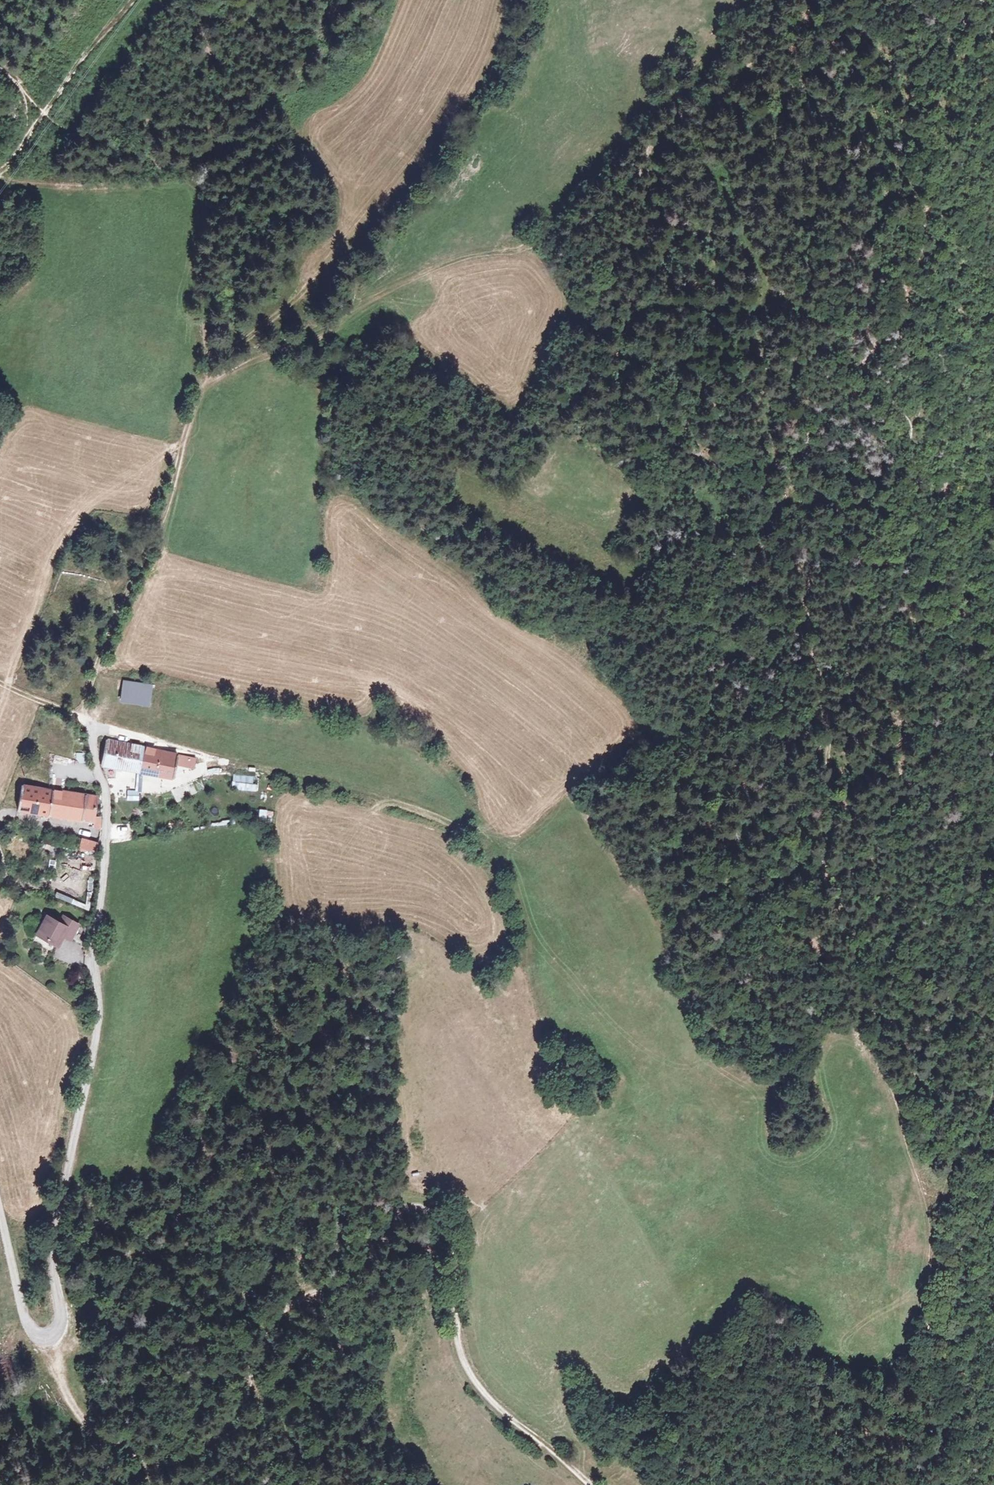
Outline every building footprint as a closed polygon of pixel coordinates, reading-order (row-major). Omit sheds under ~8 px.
[(121,697),(147,704),(150,687),(124,681),(121,697)] [(140,771),(144,746),(106,740),(102,765),(140,771)] [(177,754),(144,746),(140,771),(173,776),(176,763),(177,754)] [(193,759),(177,754),(176,763),(191,766),(193,759)] [(233,788),(258,791),(259,778),(234,775),(233,788)] [(22,787),(19,808),(93,820),(96,797),(22,787)] [(126,792),(127,801),(140,801),(139,792),(126,792)] [(98,844),(83,840),(82,848),(95,851),(98,844)] [(55,924),(46,919),(37,935),(55,945),(61,934),(69,938),(76,925),(59,916),(55,924)]
